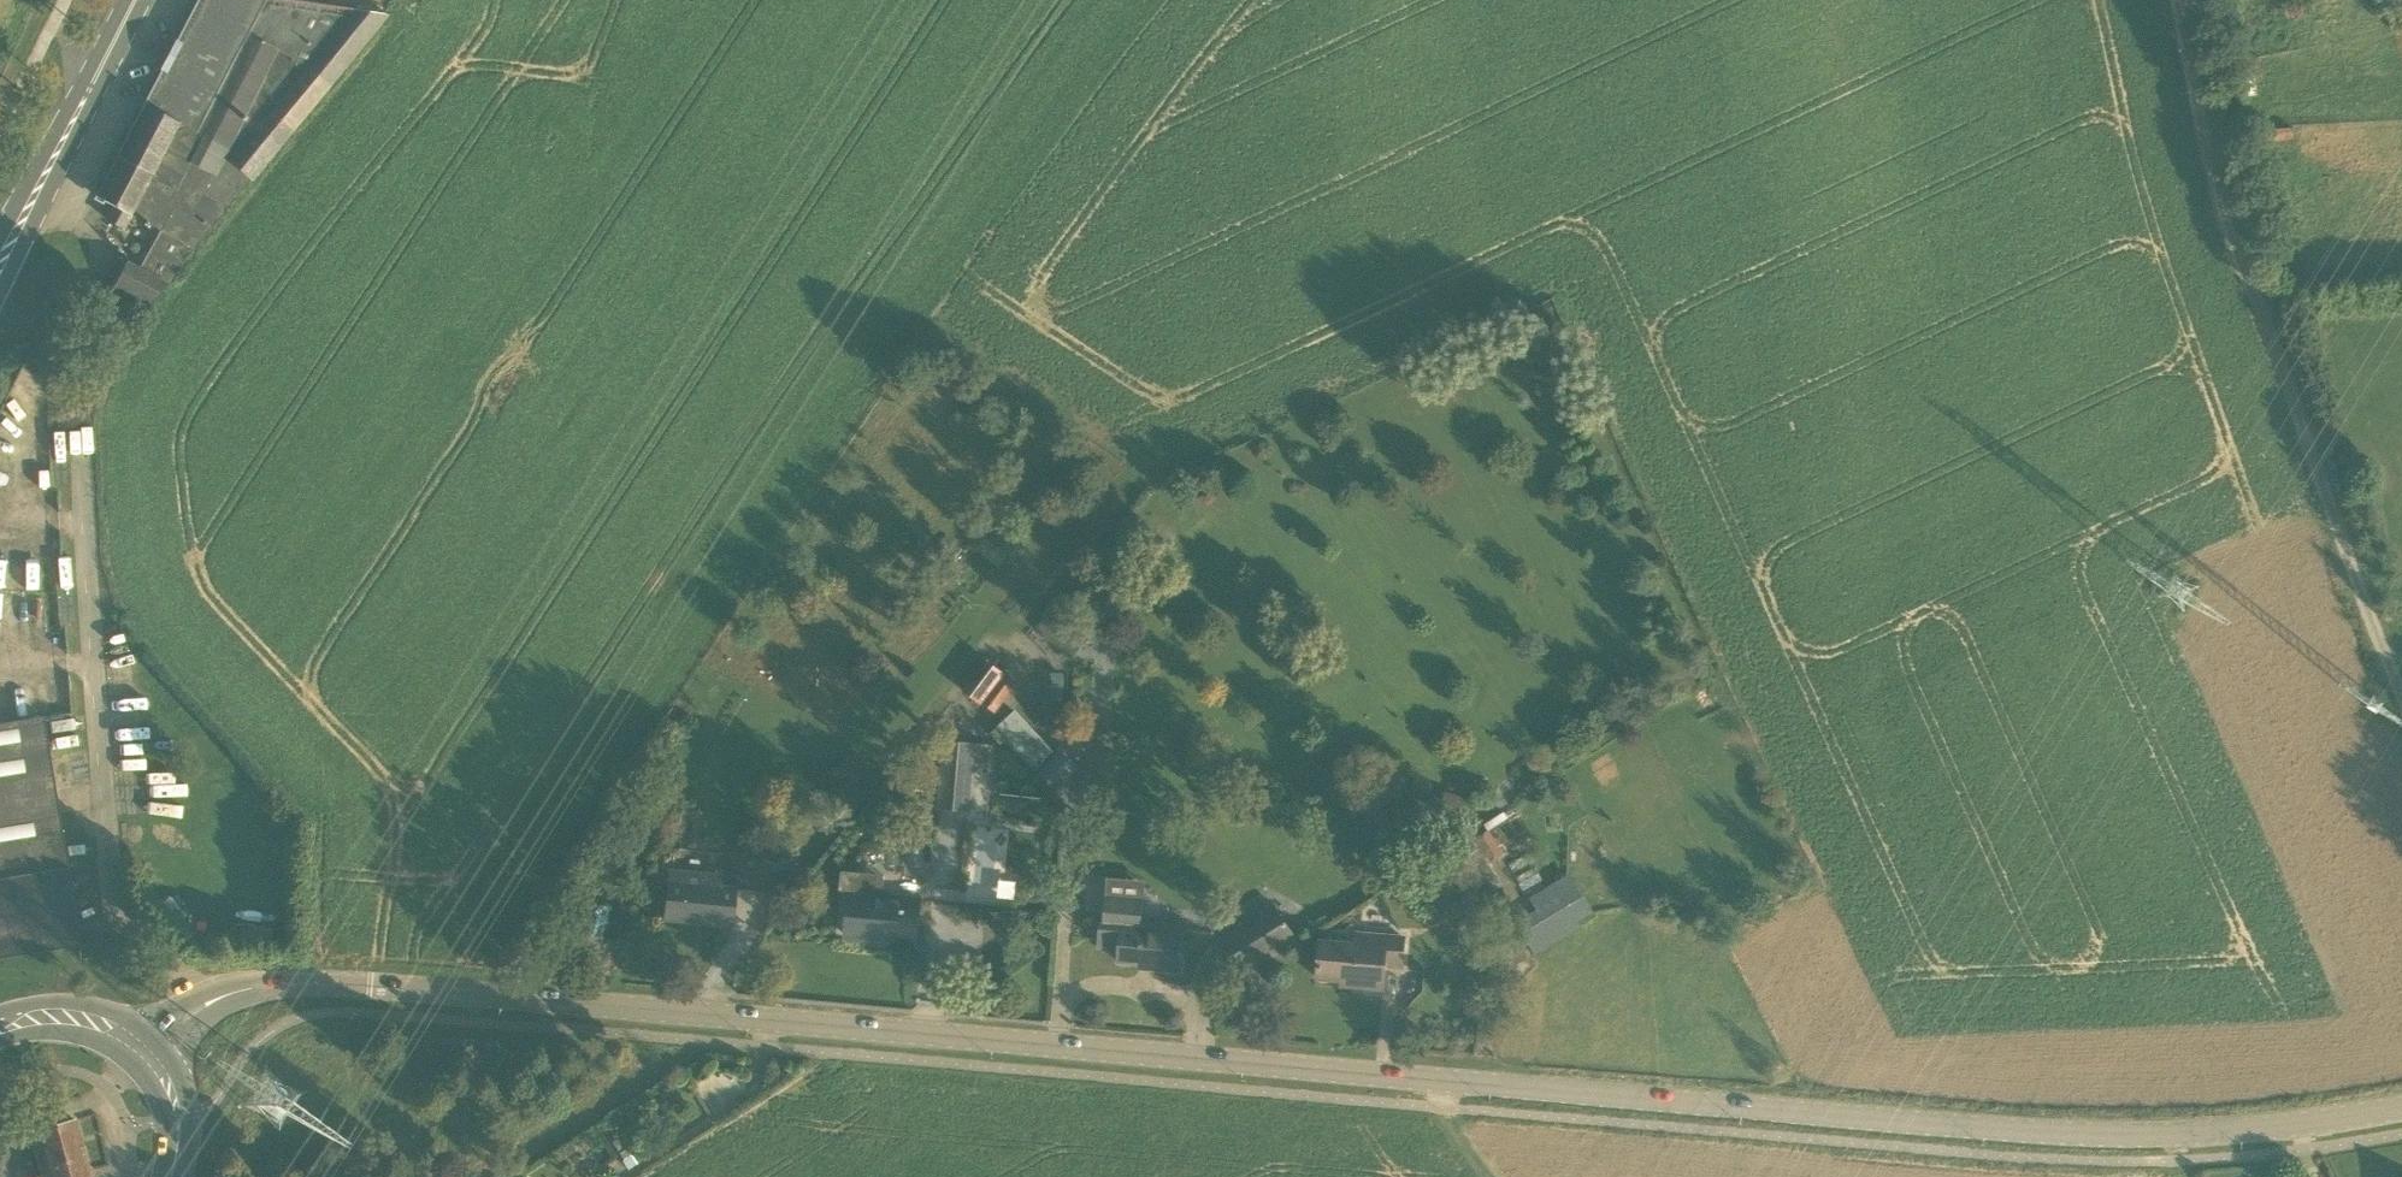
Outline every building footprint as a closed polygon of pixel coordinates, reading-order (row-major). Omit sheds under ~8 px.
[(388,15),(290,0),(207,0),(151,107),(148,105),(121,157),(120,156),(98,197),(113,205),(106,218),(124,227),(131,214),(145,222),(144,224),(147,225),(148,223),(160,230),(140,268),(127,261),(111,291),(132,302),(146,310),(388,15)] [(953,541),(940,558),(949,566),(963,548),(953,541)] [(983,707),(1002,683),(1007,677),(987,661),(963,691),(983,707)] [(1032,727),(1016,709),(997,726),(1013,744),(1032,727)] [(77,925),(44,717),(0,723),(0,957),(80,944),(77,925)] [(970,810),(974,765),(990,767),(992,744),(942,738),(940,758),(937,808),(970,810)] [(1076,771),(1057,752),(1035,774),(1054,793),(1076,771)] [(1475,799),(1445,791),(1436,822),(1466,831),(1475,799)] [(1503,811),(1485,823),(1489,829),(1507,817),(1503,811)] [(1488,830),(1474,838),(1481,849),(1495,842),(1488,830)] [(731,925),(735,888),(719,886),(720,875),(669,870),(664,918),(665,918),(665,917),(708,921),(708,922),(731,925)] [(883,884),(884,874),(841,870),(838,893),(849,894),(846,934),(898,939),(897,943),(917,945),(921,899),(880,895),(881,884),(883,884)] [(1023,880),(1021,899),(1048,902),(1050,883),(1023,880)] [(1536,955),(1581,926),(1570,909),(1586,899),(1575,882),(1536,907),(1514,920),(1536,955)] [(1248,971),(1298,940),(1275,903),(1225,935),(1248,971)] [(1141,926),(1142,914),(1103,911),(1100,945),(1120,947),(1119,961),(1150,963),(1150,968),(1180,971),(1185,919),(1157,916),(1156,927),(1141,926)] [(1402,965),(1404,937),(1386,935),(1385,946),(1321,941),(1318,977),(1351,980),(1353,986),(1382,988),(1384,964),(1402,965)] [(75,1119),(35,1130),(48,1173),(32,1176),(91,1176),(75,1119)]
